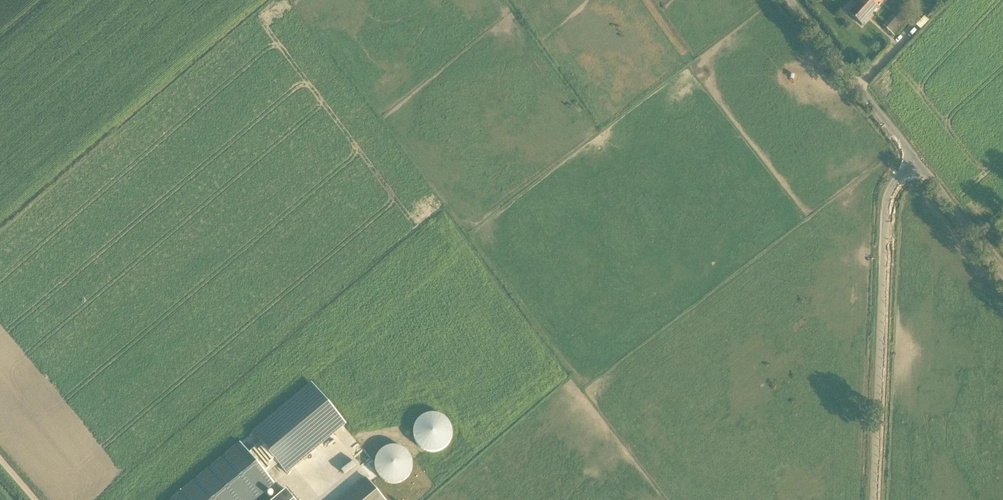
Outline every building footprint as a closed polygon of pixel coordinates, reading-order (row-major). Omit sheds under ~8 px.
[(858,3),(848,14),(862,26),(885,0),(856,0),(858,3)] [(899,9),(895,13),(906,22),(910,18),(899,9)] [(899,29),(889,20),(883,26),(894,35),(899,29)] [(252,432),(260,442),(279,464),(287,474),(345,425),(310,384),(252,432)] [(275,484),(240,443),(170,499),(255,499),(275,484)] [(381,448),(382,482),(411,481),(410,447),(381,448)] [(366,477),(338,499),(385,499),(366,477)] [(284,489),(272,499),(293,499),(284,489)]
